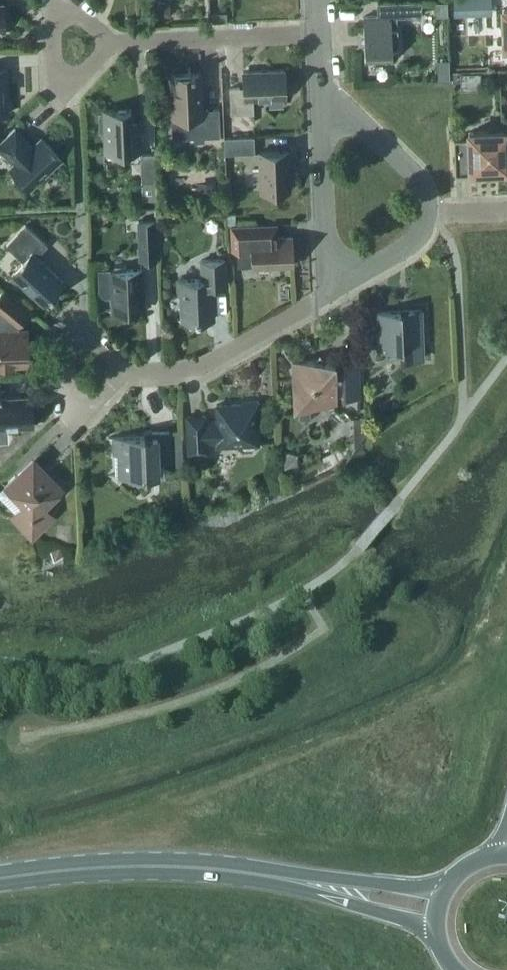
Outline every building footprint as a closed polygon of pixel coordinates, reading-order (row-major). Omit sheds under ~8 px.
[(398,27),(392,27),(391,15),(421,14),(420,1),(422,1),(422,0),(378,2),(378,3),(379,3),(379,16),(364,16),(365,60),(393,59),(392,49),(399,48),(398,27)] [(456,15),(494,13),(493,0),(455,0),(456,15)] [(157,16),(169,15),(169,3),(156,3),(157,16)] [(446,17),(446,3),(434,4),(434,18),(446,17)] [(285,69),(243,71),(244,87),(230,88),(231,114),(254,113),(253,99),(286,97),(285,69)] [(220,136),(219,108),(203,109),(201,73),(171,74),(171,77),(163,77),(164,92),(172,91),(174,138),(186,137),(220,136)] [(104,114),(99,114),(100,131),(104,131),(105,151),(141,150),(140,124),(132,124),(132,108),(104,109),(104,114)] [(11,168),(29,188),(61,157),(43,138),(33,147),(15,128),(0,143),(0,147),(16,164),(11,168)] [(492,172),(492,168),(506,168),(506,133),(506,130),(490,130),(490,131),(469,131),(469,137),(454,138),(455,174),(492,172)] [(223,138),(224,154),(254,153),(253,137),(223,138)] [(260,151),(262,191),(290,190),(288,150),(260,151)] [(155,182),(154,154),(140,154),(141,182),(155,182)] [(197,198),(214,197),(213,181),(197,182),(197,198)] [(137,262),(156,261),(155,220),(136,221),(137,262)] [(12,274),(43,304),(64,281),(37,256),(48,245),(26,224),(6,245),(24,261),(12,274)] [(292,237),(277,237),(277,224),(258,224),(232,226),(233,245),(238,245),(239,266),(253,265),(253,266),(293,264),(292,237)] [(203,279),(178,280),(179,295),(181,295),(182,320),(214,319),(213,285),(227,285),(226,259),(202,260),(203,279)] [(101,271),(102,290),(106,294),(113,294),(113,311),(143,309),(142,269),(126,269),(126,266),(115,266),(115,270),(112,270),(112,271),(101,271)] [(2,293),(0,296),(0,309),(1,310),(0,311),(0,364),(27,363),(27,352),(29,352),(29,343),(26,343),(26,331),(19,331),(18,324),(27,313),(2,293)] [(378,312),(379,349),(401,348),(401,359),(423,358),(422,310),(378,312)] [(292,363),(294,403),(336,402),(336,398),(360,397),(359,363),(343,363),(343,366),(335,366),(335,359),(292,363)] [(34,426),(32,396),(0,398),(0,386),(0,428),(34,426)] [(187,416),(189,452),(207,451),(206,442),(218,441),(218,445),(258,443),(257,417),(259,417),(259,401),(243,402),(243,404),(217,405),(218,421),(206,422),(205,415),(187,416)] [(355,447),(365,433),(365,418),(352,418),(353,445),(355,447)] [(109,437),(111,476),(159,474),(159,461),(171,460),(170,431),(153,432),(153,436),(109,437)] [(283,466),(297,465),(296,452),(283,452),(283,466)] [(19,516),(21,522),(24,526),(29,528),(34,528),(39,527),(43,524),(46,519),(47,514),(46,509),(43,505),(61,487),(34,458),(5,486),(23,504),(20,510),(19,516)] [(53,559),(62,556),(59,547),(50,551),(53,559)]
